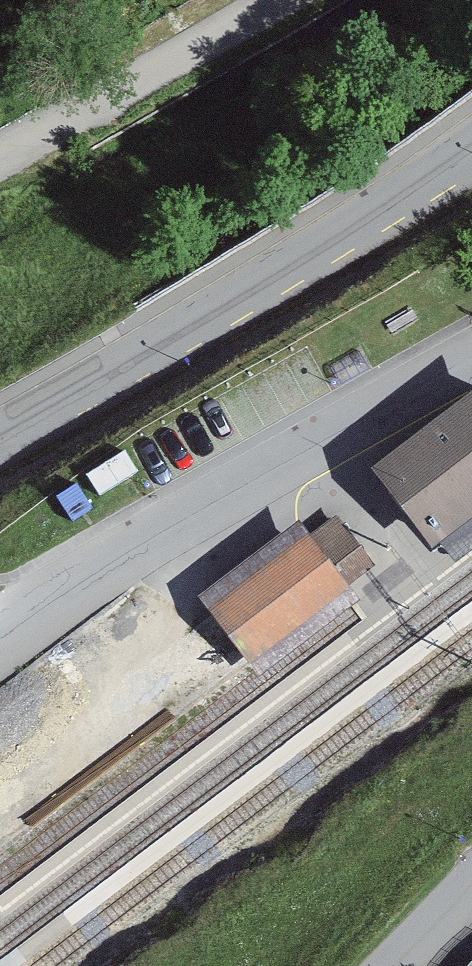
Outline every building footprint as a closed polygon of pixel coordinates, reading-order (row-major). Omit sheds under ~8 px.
[(380,479),(418,526),(435,547),(471,517),(471,406),(380,479)] [(334,519),(213,611),(246,655),(341,583),(368,563),(334,519)]
